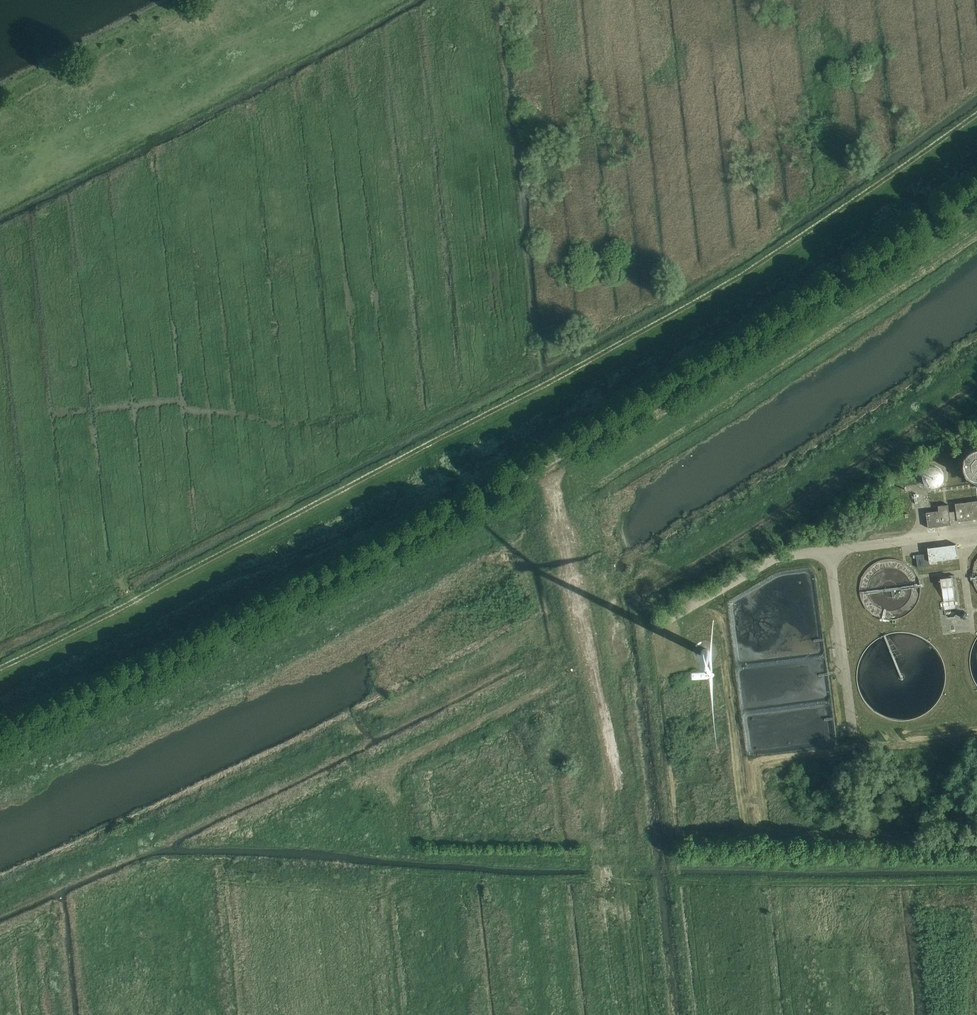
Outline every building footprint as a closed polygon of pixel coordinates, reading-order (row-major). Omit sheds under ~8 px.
[(966,451),(962,457),(961,465),(961,468),(963,472),(965,475),(967,478),(972,480),(976,481),(976,447),(973,448),(970,449),(968,450),(966,451)] [(945,480),(945,479),(944,476),(944,475),(942,473),(940,471),(936,470),(932,470),(929,472),(927,475),(926,477),(926,479),(926,482),(927,484),(928,486),(931,488),(934,489),(938,488),(940,488),(942,486),(944,483),(945,480)] [(976,519),(976,500),(955,503),(956,510),(949,511),(948,504),(938,505),(938,510),(926,512),(928,527),(951,524),(950,517),(957,516),(957,521),(976,519)] [(918,567),(928,566),(930,566),(929,561),(958,557),(956,544),(927,548),(928,553),(916,555),(918,567)] [(705,649),(703,649),(702,650),(701,651),(701,653),(701,655),(702,656),(703,657),(705,657),(707,657),(708,656),(709,655),(710,653),(709,651),(708,650),(707,649),(705,649)]
